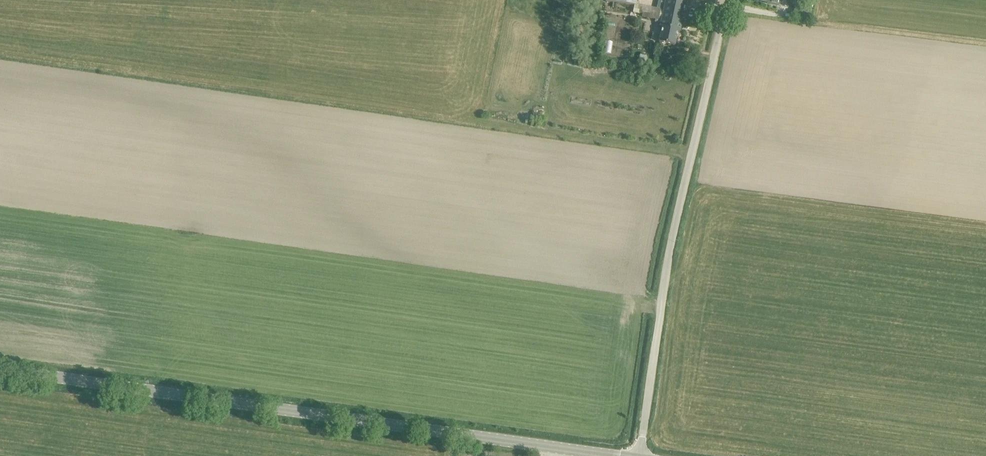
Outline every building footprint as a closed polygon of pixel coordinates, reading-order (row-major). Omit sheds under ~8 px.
[(661,27),(663,27),(660,42),(675,45),(678,31),(680,32),(687,0),(666,0),(661,27)] [(813,10),(794,7),(793,18),(811,21),(813,10)]
